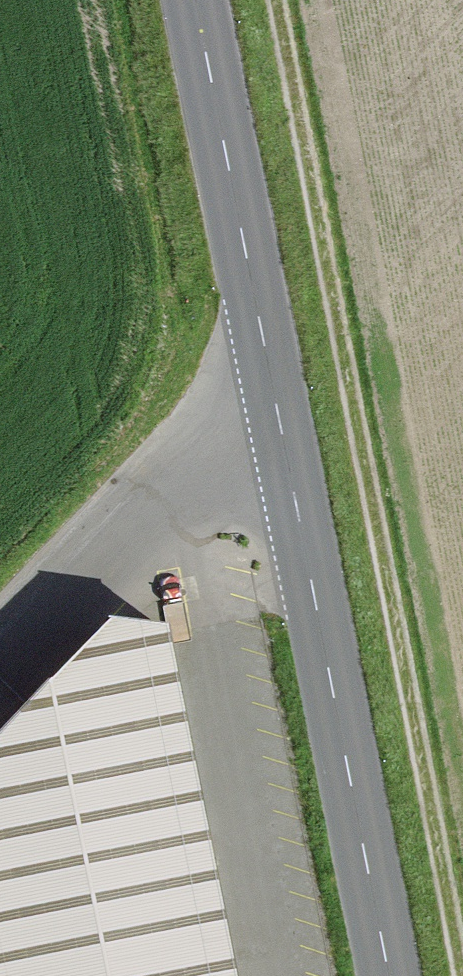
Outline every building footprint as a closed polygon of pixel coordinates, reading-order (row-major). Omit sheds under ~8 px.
[(0,754),(0,975),(245,975),(176,644),(119,630),(0,754)]
